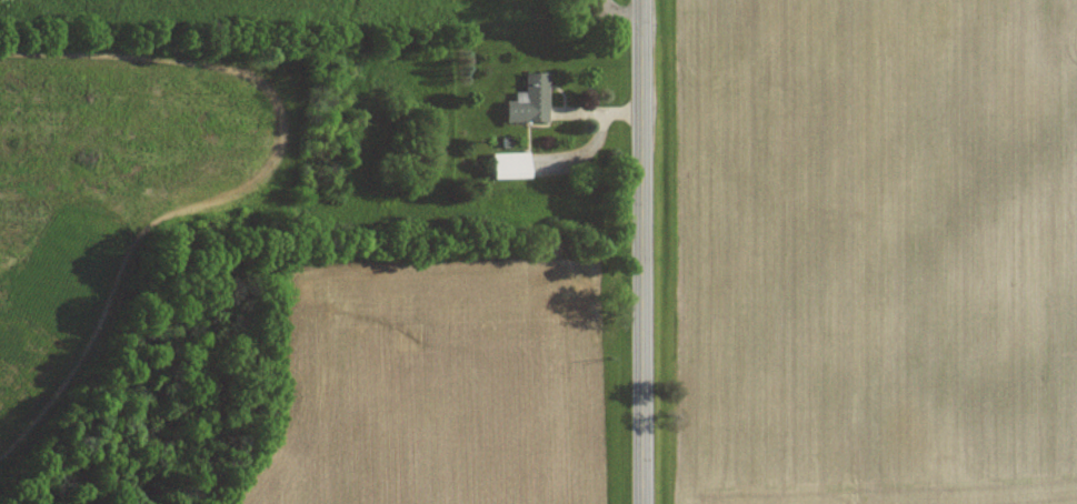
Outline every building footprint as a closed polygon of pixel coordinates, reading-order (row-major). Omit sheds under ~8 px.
[(545,121),(544,73),(522,73),(522,92),(512,92),(512,101),(502,101),(502,122),(545,121)] [(525,152),(488,153),(488,179),(526,178),(525,152)]
